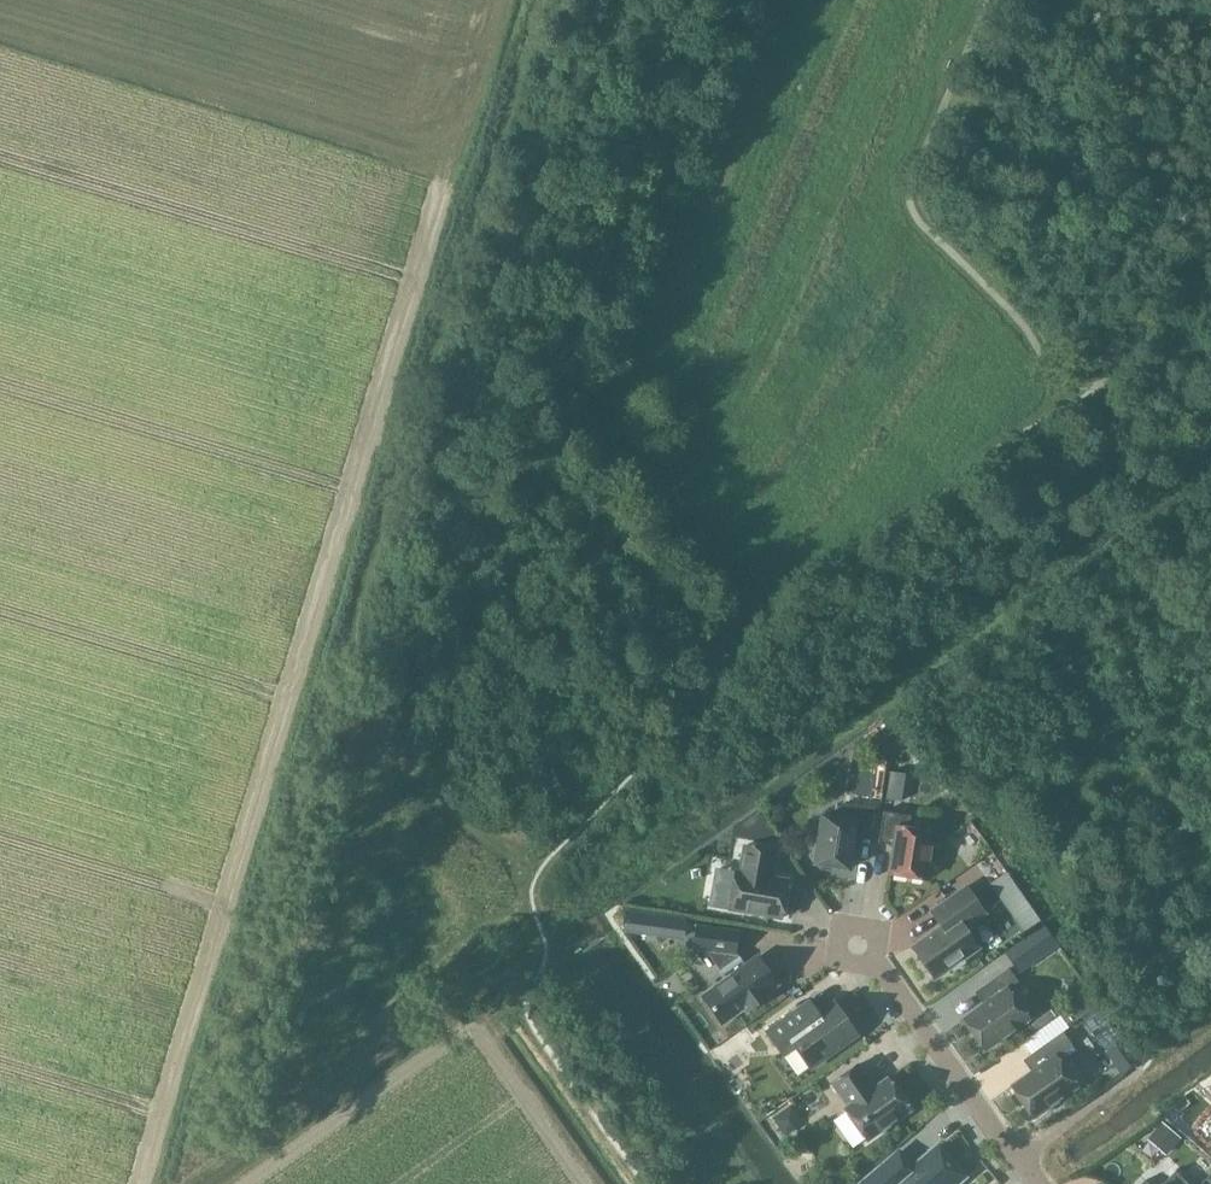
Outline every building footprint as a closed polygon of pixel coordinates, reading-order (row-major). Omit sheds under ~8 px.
[(822,816),(815,863),(819,864),(821,868),(830,869),(834,866),(848,868),(854,833),(870,835),(875,807),(845,803),(842,819),(822,816)] [(735,827),(733,837),(765,845),(777,836),(758,810),(735,827)] [(893,845),(888,873),(925,879),(933,832),(908,828),(910,815),(883,811),(878,842),(893,845)] [(736,871),(729,909),(781,918),(788,880),(771,877),(776,851),(744,845),(740,872),(736,871)] [(1039,920),(1006,872),(990,883),(1023,931),(1039,920)] [(943,927),(913,947),(934,977),(950,967),(953,971),(966,962),(962,958),(978,947),(967,932),(972,929),(969,924),(985,913),(966,887),(932,911),(943,927)] [(920,903),(903,910),(908,922),(925,916),(920,903)] [(682,937),(684,918),(627,910),(624,929),(682,937)] [(697,924),(694,948),(708,950),(727,977),(702,995),(723,1024),(747,1006),(750,1009),(766,998),(763,995),(777,985),(757,956),(743,966),(734,954),(738,930),(697,924)] [(1044,925),(1005,952),(1019,972),(1058,945),(1044,925)] [(991,998),(963,1018),(986,1050),(1029,1019),(1007,989),(1018,981),(1008,968),(983,987),(991,998)] [(808,1000),(766,1030),(784,1056),(796,1047),(811,1068),(857,1035),(834,1002),(817,1014),(808,1000)] [(1039,1066),(1011,1086),(1034,1117),(1077,1087),(1062,1065),(1071,1059),(1065,1050),(1072,1045),(1062,1032),(1031,1054),(1039,1066)] [(726,1068),(740,1058),(725,1036),(711,1046),(726,1068)] [(831,1082),(848,1106),(844,1109),(867,1140),(910,1109),(887,1078),(874,1087),(857,1064),(831,1082)] [(859,1183),(955,1183),(964,1176),(938,1145),(896,1180),(882,1164),(859,1183)]
